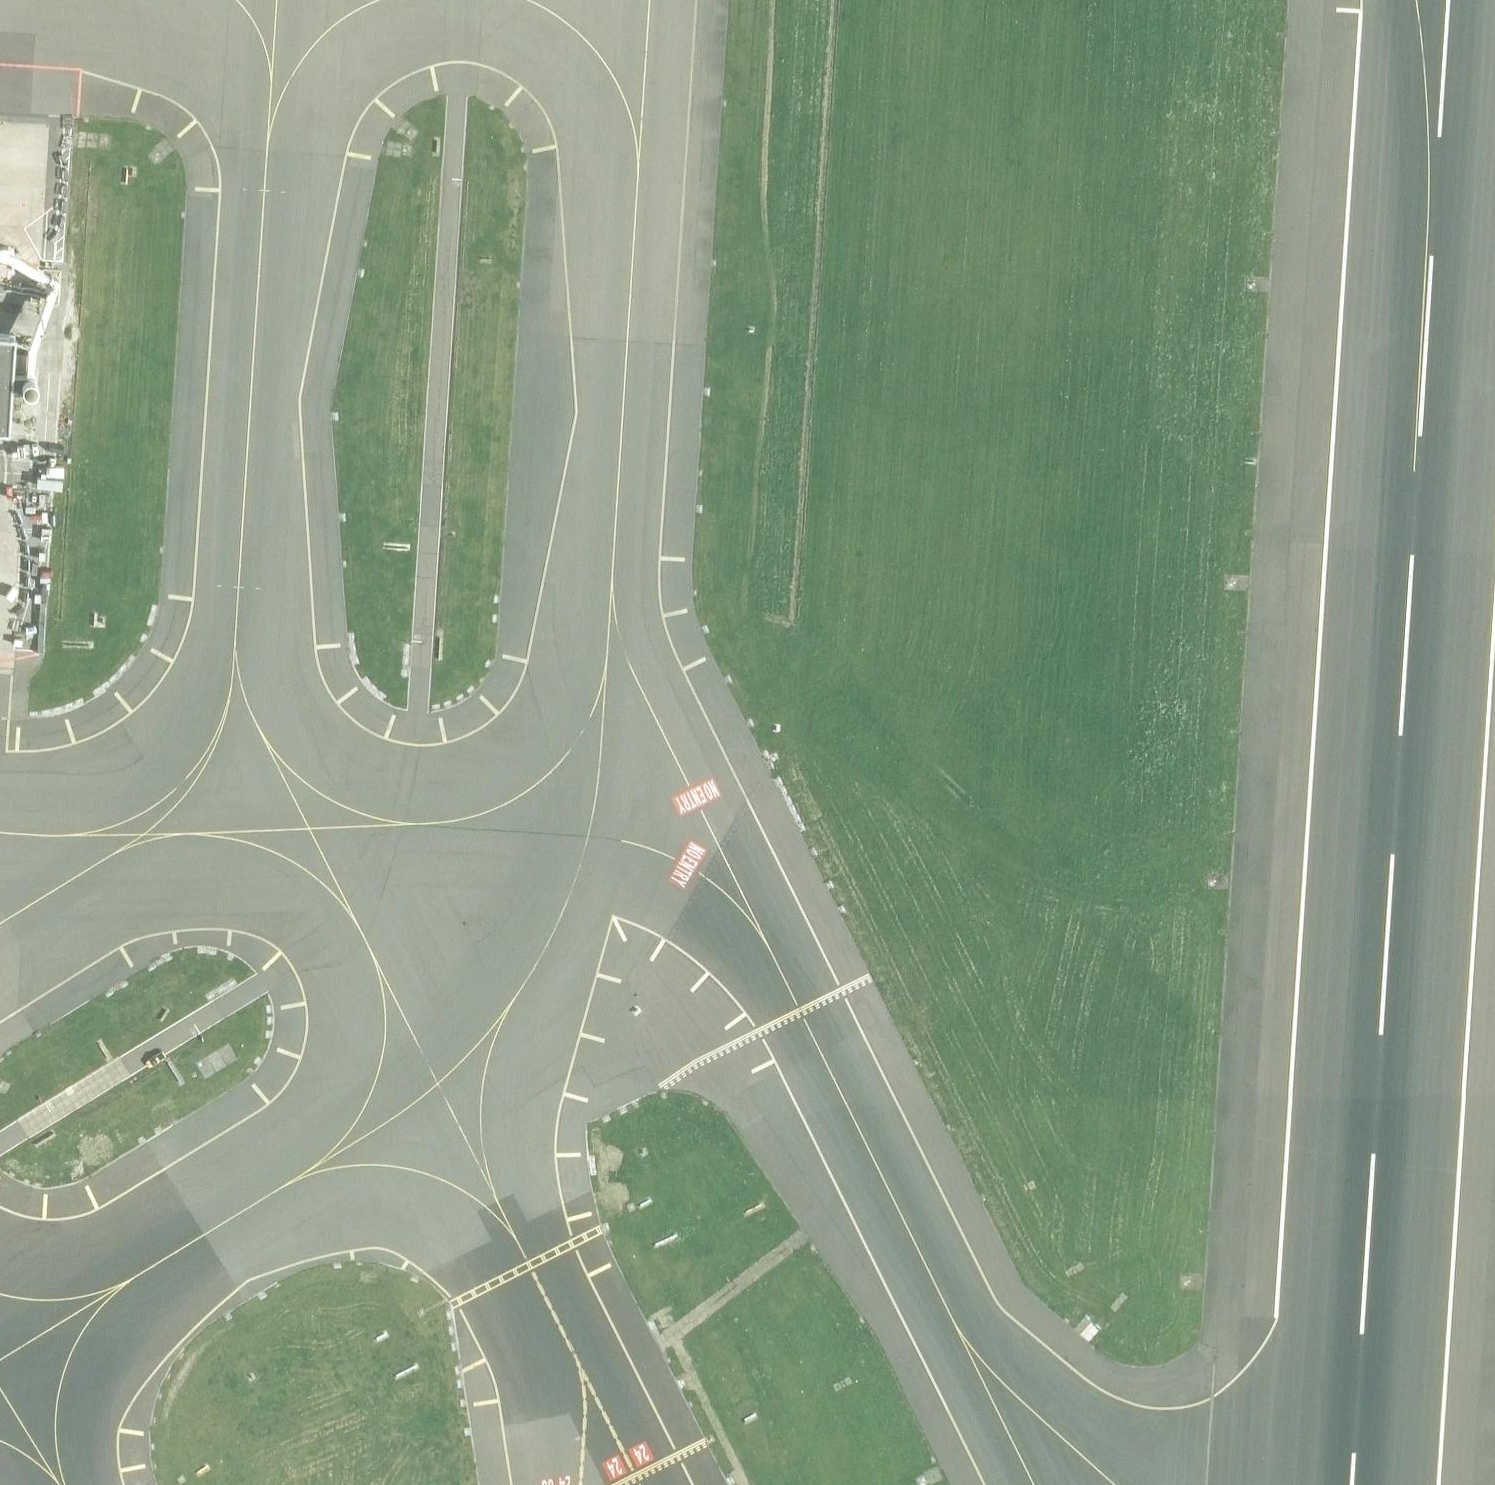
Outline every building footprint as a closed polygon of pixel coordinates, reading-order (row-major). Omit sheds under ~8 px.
[(8,424),(14,328),(0,327),(0,424),(8,424)]
